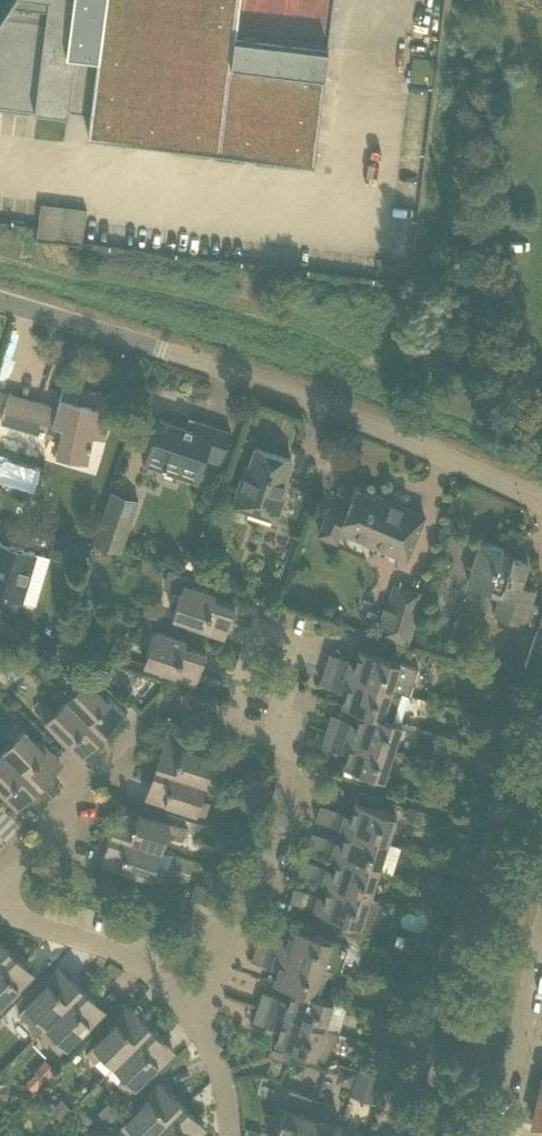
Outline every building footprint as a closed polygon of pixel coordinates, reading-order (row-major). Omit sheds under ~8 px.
[(0,14),(0,101),(69,109),(69,104),(70,98),(92,101),(88,133),(155,141),(314,161),(334,0),(8,0),(0,14)] [(41,204),(38,227),(36,240),(83,246),(86,218),(87,209),(42,203),(41,204)] [(1,422),(61,439),(57,455),(86,460),(91,436),(104,439),(113,395),(64,385),(59,405),(10,391),(1,422)] [(197,482),(206,458),(220,463),(231,432),(195,419),(192,429),(159,417),(144,464),(197,482)] [(292,459),(256,447),(250,467),(247,466),(234,505),(276,519),(289,480),(286,479),(292,459)] [(155,483),(171,489),(176,476),(159,470),(155,483)] [(122,552),(140,499),(112,490),(94,542),(122,552)] [(319,535),(335,542),(338,543),(342,532),(406,559),(425,515),(377,495),(376,498),(357,490),(347,513),(331,506),(319,535)] [(50,555),(86,565),(92,545),(56,534),(50,555)] [(5,601),(4,603),(13,606),(13,607),(18,609),(35,551),(0,541),(0,600),(5,601)] [(504,548),(481,541),(468,581),(490,588),(488,592),(500,596),(494,614),(524,624),(535,590),(521,585),(529,562),(502,553),(504,548)] [(185,566),(192,568),(195,562),(188,559),(185,566)] [(197,574),(214,579),(219,565),(201,560),(197,574)] [(208,615),(230,622),(235,605),(214,598),(216,592),(193,585),(195,577),(169,568),(163,586),(181,591),(173,616),(205,626),(208,615)] [(408,643),(422,597),(423,592),(394,584),(379,634),(408,643)] [(95,609),(98,602),(78,595),(76,603),(95,609)] [(537,628),(525,664),(541,669),(541,668),(541,630),(537,628)] [(200,669),(206,651),(185,645),(187,639),(155,629),(144,663),(176,673),(179,662),(200,669)] [(419,667),(385,656),(390,640),(366,631),(360,648),(356,661),(329,653),(325,668),(392,689),(409,694),(410,694),(419,667)] [(0,643),(0,658),(1,659),(10,651),(2,642),(0,643)] [(18,673),(28,664),(17,653),(7,663),(18,673)] [(102,709),(110,700),(73,663),(64,674),(77,687),(66,698),(104,735),(116,723),(102,709)] [(409,694),(392,689),(325,668),(320,682),(346,691),(342,704),(361,710),(362,709),(400,722),(401,720),(409,694)] [(495,684),(512,688),(514,681),(497,677),(495,684)] [(39,712),(69,742),(77,734),(91,748),(104,735),(66,698),(55,709),(48,703),(39,712)] [(331,713),(326,727),(393,749),(402,721),(401,720),(400,722),(362,709),(361,710),(357,722),(331,713)] [(38,760),(47,752),(17,722),(7,731),(14,737),(2,748),(40,786),(53,774),(38,760)] [(347,751),(343,764),(384,778),(393,749),(326,727),(321,743),(347,751)] [(211,769),(219,771),(223,759),(183,746),(179,757),(160,751),(155,767),(206,784),(211,769)] [(5,793),(14,785),(28,799),(40,786),(2,748),(0,751),(0,787),(5,793)] [(506,757),(502,773),(515,776),(519,761),(506,757)] [(169,790),(165,801),(205,814),(210,801),(201,799),(206,784),(155,767),(150,784),(169,790)] [(356,801),(373,807),(376,796),(360,790),(356,801)] [(373,807),(356,801),(352,814),(320,804),(315,820),(347,830),(347,829),(387,842),(396,814),(373,807)] [(406,819),(422,823),(425,811),(410,806),(406,819)] [(135,823),(116,817),(110,833),(161,850),(166,834),(184,840),(188,828),(138,811),(135,823)] [(231,816),(226,828),(243,833),(247,821),(231,816)] [(347,829),(347,830),(343,841),(312,831),(307,847),(338,857),(338,856),(379,869),(392,874),(401,846),(387,842),(347,829)] [(110,833),(105,850),(124,856),(120,867),(161,880),(165,867),(156,865),(161,850),(110,833)] [(338,856),(338,857),(334,869),(303,858),(298,874),(329,884),(330,883),(370,896),(370,895),(379,869),(338,856)] [(443,887),(445,877),(437,875),(431,878),(429,884),(443,887)] [(195,882),(190,898),(203,903),(208,886),(195,882)] [(294,886),(289,901),(372,928),(382,899),(370,895),(370,896),(330,883),(329,884),(326,896),(294,886)] [(427,904),(436,907),(440,896),(431,893),(427,904)] [(256,945),(324,967),(336,970),(340,971),(349,944),(292,925),(287,939),(261,930),(256,945)] [(353,938),(356,931),(343,927),(341,934),(353,938)] [(356,931),(353,938),(366,942),(368,935),(356,931)] [(12,951),(0,939),(0,964),(12,951)] [(420,956),(423,947),(414,944),(411,952),(411,953),(420,956)] [(314,994),(314,993),(322,972),(324,967),(256,945),(251,960),(278,968),(274,981),(293,987),(314,994)] [(11,978),(25,964),(12,951),(0,964),(0,1005),(19,986),(11,978)] [(324,967),(322,972),(334,976),(336,970),(324,967)] [(57,989),(49,981),(19,1011),(28,1021),(35,1015),(46,1026),(84,988),(71,975),(57,989)] [(324,1027),(325,1026),(334,999),(314,993),(314,994),(293,987),(289,999),(262,991),(258,1005),(324,1027)] [(105,1008),(84,988),(46,1026),(47,1027),(41,1033),(61,1053),(105,1008)] [(275,1042),(325,1058),(340,1031),(325,1026),(324,1027),(258,1005),(253,1020),(279,1029),(275,1042)] [(152,1027),(139,1015),(131,1007),(87,1051),(97,1060),(103,1054),(114,1065),(152,1027)] [(387,1015),(383,1028),(390,1030),(393,1017),(387,1015)] [(129,1092),(159,1062),(150,1054),(164,1040),(152,1027),(114,1065),(125,1076),(119,1083),(129,1092)] [(383,1074),(393,1077),(401,1051),(400,1050),(394,1049),(391,1047),(383,1074)] [(286,1051),(275,1048),(273,1056),(284,1059),(286,1051)] [(46,1081),(57,1069),(45,1058),(34,1069),(46,1081)] [(272,1058),(268,1069),(279,1072),(282,1062),(272,1058)] [(303,1077),(307,1065),(294,1061),(291,1074),(303,1077)] [(336,1080),(352,1086),(357,1072),(341,1066),(336,1080)] [(355,1086),(369,1090),(374,1074),(360,1069),(355,1086)] [(171,1091),(163,1083),(119,1127),(128,1135),(129,1135),(135,1131),(140,1135),(151,1135),(184,1104),(171,1091)] [(285,1107),(275,1135),(307,1135),(313,1116),(318,1100),(295,1093),(293,1101),(284,1099),(283,1106),(285,1107)] [(73,1106),(63,1096),(52,1108),(61,1117),(73,1106)] [(540,1132),(541,1132),(541,1101),(538,1100),(532,1124),(541,1126),(540,1132)] [(109,1122),(119,1113),(109,1102),(99,1112),(109,1122)] [(196,1116),(184,1104),(151,1135),(193,1135),(204,1124),(196,1116)] [(307,1135),(337,1135),(338,1130),(339,1130),(341,1125),(313,1116),(307,1135)]
